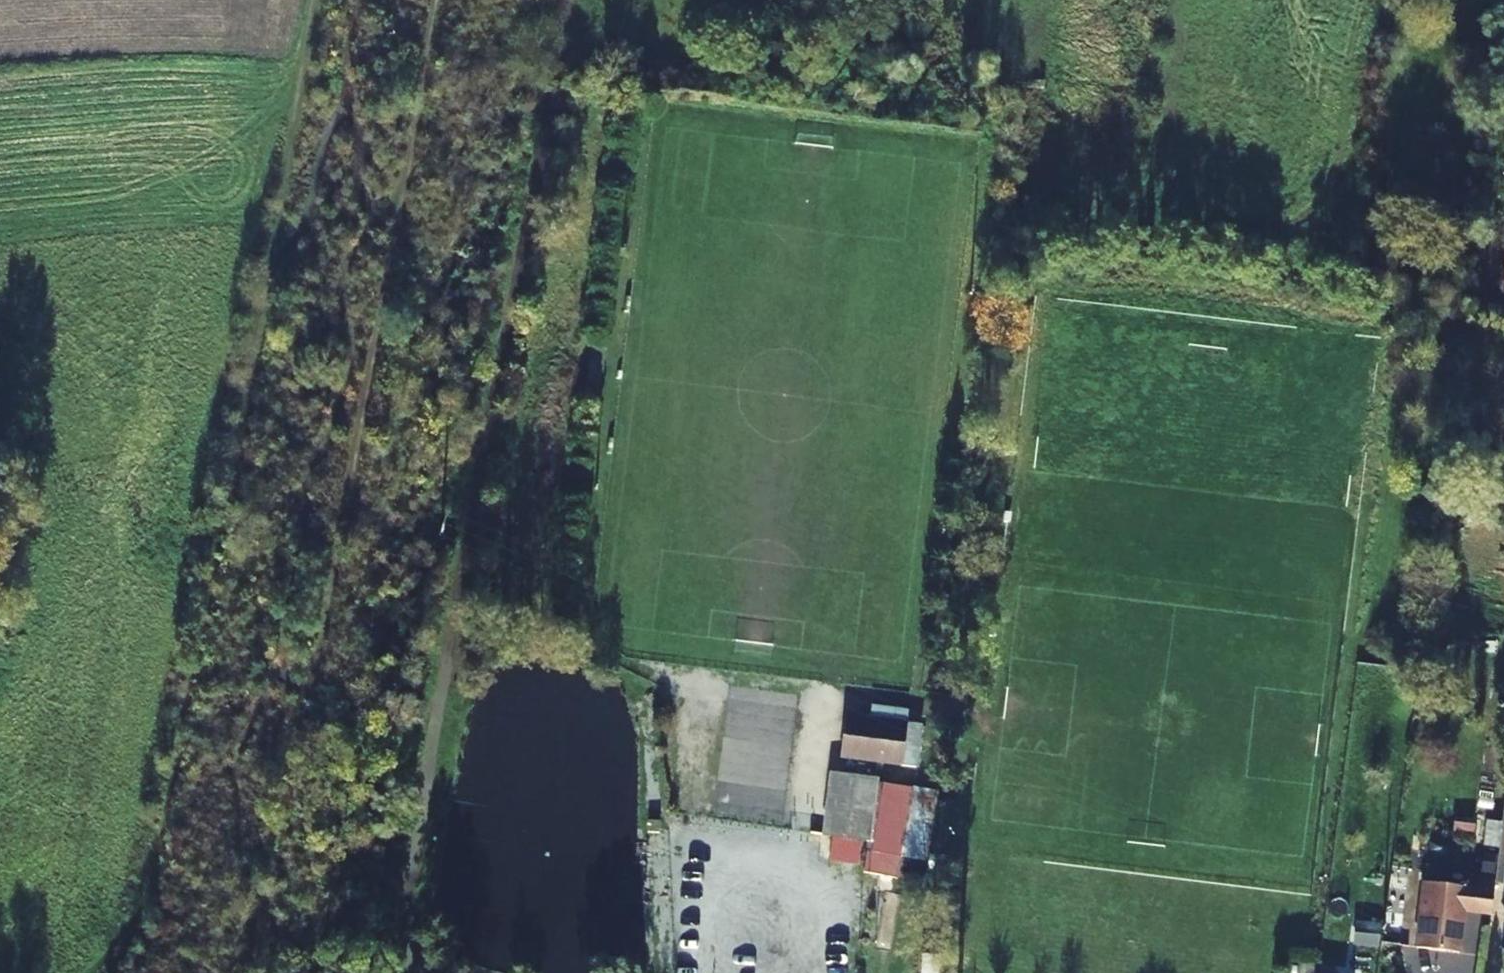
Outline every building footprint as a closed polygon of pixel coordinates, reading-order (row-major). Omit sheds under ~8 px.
[(839,761),(903,769),(908,726),(846,718),(839,761)] [(863,843),(862,853),(867,854),(876,781),(839,777),(831,839),(863,843)] [(882,784),(873,854),(867,854),(864,875),(898,879),(911,789),(882,784)] [(1461,945),(1467,902),(1495,905),(1497,884),(1498,874),(1483,873),(1482,882),(1428,876),(1419,941),(1461,945)] [(1354,955),(1376,958),(1379,936),(1357,933),(1354,955)]
